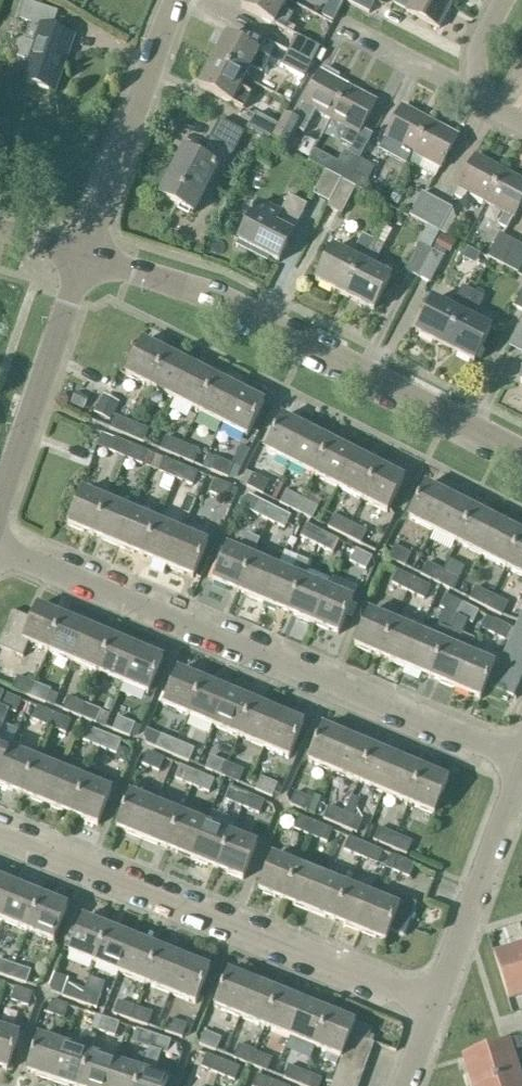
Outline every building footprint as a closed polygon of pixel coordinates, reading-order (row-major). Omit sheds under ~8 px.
[(287,1),(284,0),(245,0),(241,8),(274,26),(274,25),(285,31),(293,17),(282,11),(287,1)] [(376,0),(348,0),(347,2),(369,14),(376,0)] [(454,2),(449,0),(413,0),(411,4),(405,0),(400,9),(406,12),(406,13),(439,30),(454,2)] [(54,94),(73,39),(51,31),(57,14),(25,3),(18,21),(31,25),(25,42),(34,45),(21,82),(54,94)] [(212,63),(245,80),(251,69),(262,75),(269,61),(258,56),(259,54),(226,36),(212,63)] [(288,53),(310,66),(319,50),(297,38),(288,53)] [(310,66),(288,53),(281,67),(303,79),(310,66)] [(245,80),(212,63),(199,88),(232,105),(232,104),(243,110),(250,96),(239,91),(245,80)] [(285,151),(296,130),(304,135),(316,113),(330,121),(348,88),(336,82),(338,78),(326,71),(323,75),(321,74),(295,121),(284,115),(278,126),(269,142),(285,151)] [(348,88),(330,121),(358,136),(376,103),(348,88)] [(412,155),(430,123),(403,108),(385,140),(412,155)] [(278,126),(255,114),(247,130),(269,142),(278,126)] [(184,152),(160,198),(192,215),(217,169),(223,172),(233,153),(243,134),(218,121),(208,140),(210,141),(200,160),(184,152)] [(458,138),(430,123),(412,155),(440,170),(458,138)] [(341,181),(347,184),(359,160),(344,152),(331,175),(341,181)] [(486,205),(503,172),(476,157),(459,190),(454,198),(463,203),(467,195),(486,205)] [(347,184),(355,189),(362,193),(374,168),(359,160),(347,184)] [(341,181),(331,175),(325,172),(313,197),(329,205),(341,181)] [(503,172),(486,205),(504,214),(498,226),(507,231),(513,219),(521,203),(521,182),(503,172)] [(431,194),(435,182),(413,174),(409,186),(431,194)] [(329,205),(326,209),(341,217),(355,189),(347,184),(341,181),(329,205)] [(408,217),(424,225),(436,201),(421,193),(408,217)] [(259,202),(236,248),(267,264),(270,259),(279,264),(293,236),(292,236),(307,207),(289,198),(281,214),(259,202)] [(436,201),(424,225),(427,227),(440,233),(452,210),(436,201)] [(427,227),(404,272),(417,278),(431,250),(440,233),(427,227)] [(456,242),(441,235),(435,247),(450,255),(456,242)] [(515,243),(500,235),(487,259),(502,267),(515,243)] [(315,283),(344,298),(373,242),(362,236),(350,258),(333,249),(315,283)] [(373,242),(344,298),(374,313),(391,279),(372,269),(384,247),(373,242)] [(502,267),(517,275),(521,267),(521,247),(515,243),(502,267)] [(444,257),(431,250),(417,278),(430,285),(444,257)] [(445,349),(473,293),(462,287),(451,310),(433,301),(416,334),(445,349)] [(521,312),(521,289),(513,307),(521,312)] [(484,299),(473,293),(445,349),(474,364),(491,330),(473,321),(484,299)] [(125,376),(144,385),(162,353),(142,343),(125,376)] [(144,385),(170,399),(187,365),(162,353),(144,385)] [(196,412),(213,378),(187,365),(170,399),(196,412)] [(222,425),(239,391),(213,378),(196,412),(222,425)] [(239,391),(222,425),(247,438),(264,405),(239,391)] [(75,394),(71,404),(84,410),(88,400),(75,394)] [(103,401),(96,415),(110,421),(117,407),(103,401)] [(110,430),(127,437),(132,424),(115,417),(110,430)] [(290,464),(307,431),(282,418),(265,452),(290,464)] [(149,431),(132,424),(127,437),(143,444),(149,431)] [(290,464),(314,477),(331,443),(307,431),(290,464)] [(160,451),(177,458),(182,445),(166,438),(160,451)] [(109,452),(126,459),(131,446),(114,439),(109,452)] [(338,489),(355,456),(331,443),(314,477),(338,489)] [(199,452),(182,445),(177,458),(194,465),(199,452)] [(148,453),(131,446),(126,459),(142,466),(148,453)] [(363,501),(379,468),(355,456),(338,489),(363,501)] [(211,472),(228,479),(233,466),(216,459),(211,472)] [(159,473),(176,480),(181,467),(164,460),(159,473)] [(198,474),(181,467),(176,480),(192,487),(198,474)] [(379,468),(363,501),(387,514),(404,480),(379,468)] [(247,488),(263,496),(270,484),(253,475),(247,488)] [(232,488),(215,481),(209,494),(226,501),(232,488)] [(433,532),(450,499),(425,486),(408,520),(433,532)] [(92,537),(107,502),(82,492),(67,526),(92,537)] [(280,505),(296,513),(302,500),(286,492),(280,505)] [(457,545),(474,511),(450,499),(433,532),(457,545)] [(319,508),(302,500),(296,513),(312,521),(319,508)] [(252,514),(268,522),(274,509),(258,501),(252,514)] [(92,537),(118,547),(132,513),(107,502),(92,537)] [(291,518),(274,509),(268,522),(284,530),(291,518)] [(481,557),(498,523),(474,511),(457,545),(481,557)] [(143,558),(158,523),(132,513),(118,547),(143,558)] [(328,529),(344,537),(351,525),(335,517),(328,529)] [(168,569),(183,534),(158,523),(143,558),(168,569)] [(521,537),(521,535),(498,523),(481,557),(506,569),(521,537)] [(367,533),(351,525),(344,537),(361,545),(367,533)] [(300,538),(316,546),(323,534),(306,526),(300,538)] [(208,545),(183,534),(168,569),(193,579),(208,545)] [(339,542),(323,534),(316,546),(332,555),(339,542)] [(506,569),(521,578),(521,537),(506,569)] [(388,560),(405,568),(411,555),(395,547),(388,560)] [(212,583),(238,594),(252,559),(227,548),(212,583)] [(365,571),(372,559),(355,550),(349,563),(365,571)] [(263,604),(277,569),(252,559),(238,594),(263,604)] [(263,604),(288,615),(302,580),(309,564),(297,559),(290,575),(277,569),(263,604)] [(437,584),(443,572),(427,564),(421,576),(437,584)] [(391,585),(408,593),(414,580),(398,572),(391,585)] [(459,580),(443,572),(437,584),(453,592),(459,580)] [(313,625),(327,591),(302,580),(288,615),(313,625)] [(430,588),(414,580),(408,593),(424,601),(430,588)] [(485,609),(492,596),(475,588),(469,601),(485,609)] [(353,601),(327,591),(313,625),(338,636),(353,601)] [(508,605),(492,596),(485,609),(501,617),(508,605)] [(440,609),(456,617),(462,605),(446,597),(440,609)] [(479,613),(462,605),(456,617),(472,625),(479,613)] [(62,618),(37,607),(31,621),(11,613),(0,640),(0,649),(23,659),(29,645),(48,653),(62,618)] [(380,658),(394,624),(369,613),(354,647),(380,658)] [(48,653),(73,663),(87,629),(62,618),(48,653)] [(504,642),(509,631),(510,629),(494,621),(488,633),(504,642)] [(380,658),(405,669),(419,634),(394,624),(380,658)] [(73,663),(98,674),(112,639),(87,629),(73,663)] [(509,642),(521,648),(521,634),(514,631),(509,642)] [(430,679),(444,645),(419,634),(405,669),(430,679)] [(123,685),(137,650),(112,639),(98,674),(123,685)] [(504,654),(521,662),(521,648),(509,642),(504,654)] [(430,679),(455,690),(469,655),(444,645),(430,679)] [(137,650),(123,685),(148,695),(163,661),(137,650)] [(499,665),(521,675),(521,662),(504,654),(499,665)] [(455,690),(480,701),(495,666),(469,655),(455,690)] [(494,677),(519,688),(521,680),(521,675),(499,665),(494,677)] [(189,717),(203,682),(178,672),(163,706),(189,717)] [(513,699),(519,688),(494,677),(489,688),(513,699)] [(29,698),(34,685),(17,678),(12,691),(29,698)] [(189,717),(214,728),(228,693),(203,682),(189,717)] [(51,692),(34,685),(29,698),(46,705),(51,692)] [(10,712),(16,714),(21,702),(0,693),(0,735),(10,712)] [(214,728),(239,738),(253,704),(228,693),(214,728)] [(79,718),(85,705),(68,698),(62,711),(79,718)] [(239,738),(264,749),(279,714),(253,704),(239,738)] [(85,705),(79,718),(96,725),(101,712),(85,705)] [(32,721),(49,728),(54,715),(37,708),(32,721)] [(279,714),(264,749),(289,760),(304,725),(279,714)] [(71,722),(54,715),(49,728),(65,735),(71,722)] [(118,719),(113,732),(130,739),(135,726),(118,719)] [(333,773),(348,739),(322,728),(308,763),(333,773)] [(83,742),(99,748),(105,736),(88,729),(83,742)] [(121,742),(105,736),(99,748),(116,755),(121,742)] [(172,757),(178,744),(161,737),(156,750),(172,757)] [(333,773),(358,784),(373,749),(348,739),(333,773)] [(178,744),(172,757),(189,764),(194,751),(178,744)] [(10,751),(0,746),(0,776),(10,751)] [(358,784),(383,795),(398,760),(373,749),(358,784)] [(21,796),(36,761),(10,751),(0,776),(0,787),(21,796)] [(164,760),(147,753),(142,766),(159,773),(164,760)] [(222,778),(227,765),(211,758),(205,771),(222,778)] [(409,805),(423,771),(398,760),(383,795),(409,805)] [(47,806),(61,771),(36,761),(21,796),(47,806)] [(227,765),(222,778),(238,785),(244,772),(227,765)] [(176,780),(192,787),(197,774),(181,767),(176,780)] [(72,816),(86,782),(83,780),(85,776),(77,772),(75,777),(61,771),(47,806),(72,816)] [(434,816),(449,781),(423,771),(409,805),(434,816)] [(214,781),(197,774),(192,787),(209,794),(214,781)] [(261,779),(255,792),(272,799),(278,786),(261,779)] [(112,792),(86,782),(72,816),(98,827),(112,792)] [(226,801),(242,808),(248,796),(231,788),(226,801)] [(295,794),(290,806),(307,814),(312,801),(295,794)] [(142,840),(156,805),(130,795),(116,830),(142,840)] [(264,803),(248,796),(242,808),(259,815),(264,803)] [(167,850),(181,815),(156,805),(142,840),(167,850)] [(323,821),(340,828),(346,815),(329,808),(323,821)] [(192,860),(206,825),(181,815),(167,850),(192,860)] [(362,822),(346,815),(340,828),(357,835),(362,822)] [(310,837),(315,824),(299,817),(293,830),(310,837)] [(332,831),(315,824),(310,837),(327,844),(332,831)] [(217,871),(231,836),(206,825),(192,860),(217,871)] [(374,842),(390,849),(396,836),(379,829),(374,842)] [(231,836),(217,871),(243,881),(257,846),(231,836)] [(412,843),(396,836),(390,849),(407,856),(412,843)] [(360,858),(366,846),(349,838),(343,851),(360,858)] [(366,846),(360,858),(377,866),(382,853),(366,846)] [(284,902),(298,867),(272,857),(258,892),(284,902)] [(392,872),(409,879),(415,866),(398,859),(392,872)] [(309,912),(323,877),(298,867),(284,902),(309,912)] [(334,923),(348,888),(323,877),(309,912),(334,923)] [(17,887),(0,881),(0,921),(3,922),(17,887)] [(3,922),(28,933),(42,898),(17,887),(3,922)] [(360,933),(374,898),(348,888),(334,923),(360,933)] [(360,933),(385,943),(391,929),(405,935),(417,905),(391,895),(388,904),(374,898),(360,933)] [(42,898),(28,933),(53,943),(68,908),(42,898)] [(95,964),(109,930),(83,919),(69,954),(95,964)] [(95,964),(120,975),(134,940),(109,930),(95,964)] [(145,985),(159,950),(134,940),(120,975),(145,985)] [(493,954),(508,1001),(521,996),(521,945),(493,954)] [(170,995),(184,960),(159,950),(145,985),(170,995)] [(210,971),(184,960),(170,995),(196,1005),(210,971)] [(9,980),(14,967),(0,962),(0,976),(9,980)] [(31,973),(14,967),(9,980),(27,986),(31,973)] [(239,1018),(253,983),(228,973),(214,1008),(239,1018)] [(239,1018),(264,1029),(279,994),(253,983),(239,1018)] [(62,998),(79,1004),(84,991),(67,985),(62,998)] [(33,995),(15,989),(11,1002),(28,1008),(33,995)] [(101,997),(84,991),(79,1004),(96,1010),(101,997)] [(290,1039),(304,1004),(279,994),(264,1029),(290,1039)] [(68,1007),(51,1001),(46,1014),(64,1020),(68,1007)] [(131,1021),(135,1008),(118,1002),(113,1016),(131,1021)] [(315,1049),(329,1014),(304,1004),(290,1039),(315,1049)] [(135,1008),(131,1021),(148,1027),(152,1014),(135,1008)] [(340,1059),(345,1048),(350,1036),(355,1024),(329,1014),(315,1049),(340,1059)] [(102,1019),(98,1032),(115,1038),(119,1025),(102,1019)] [(169,1020),(165,1033),(182,1039),(187,1026),(169,1020)] [(0,1030),(0,1070),(7,1072),(19,1036),(0,1030)] [(132,1044),(149,1050),(154,1036),(136,1030),(132,1044)] [(198,1045),(215,1052),(221,1040),(204,1033),(198,1045)] [(171,1042),(154,1036),(149,1050),(166,1056),(171,1042)] [(350,1036),(345,1048),(370,1057),(374,1044),(350,1036)] [(52,1082),(64,1047),(38,1038),(26,1074),(52,1082)] [(519,1072),(509,1041),(463,1056),(472,1085),(477,1085),(519,1072)] [(64,1085),(80,1085),(90,1055),(64,1047),(52,1082),(64,1085)] [(232,1060),(249,1067),(254,1054),(238,1047),(232,1060)] [(340,1059),(340,1060),(365,1070),(370,1057),(345,1048),(340,1059)] [(271,1060),(254,1054),(249,1067),(266,1073),(271,1060)] [(116,1064),(90,1055),(80,1085),(108,1085),(116,1064)] [(201,1069),(218,1076),(223,1062),(206,1056),(201,1069)] [(336,1073),(360,1082),(365,1070),(340,1061),(336,1073)] [(223,1062),(218,1076),(234,1082),(240,1069),(223,1062)] [(142,1072),(116,1064),(108,1085),(137,1085),(142,1072)] [(304,1074),(288,1067),(283,1080),(296,1085),(299,1085),(304,1074)] [(137,1085),(166,1085),(168,1081),(142,1072),(137,1085)] [(519,1072),(477,1085),(521,1085),(521,1081),(519,1072)] [(331,1085),(359,1085),(360,1082),(336,1073),(331,1085)] [(299,1085),(320,1085),(322,1081),(304,1074),(299,1085)] [(273,1083),(256,1076),(252,1085),(272,1085),(273,1083)]
